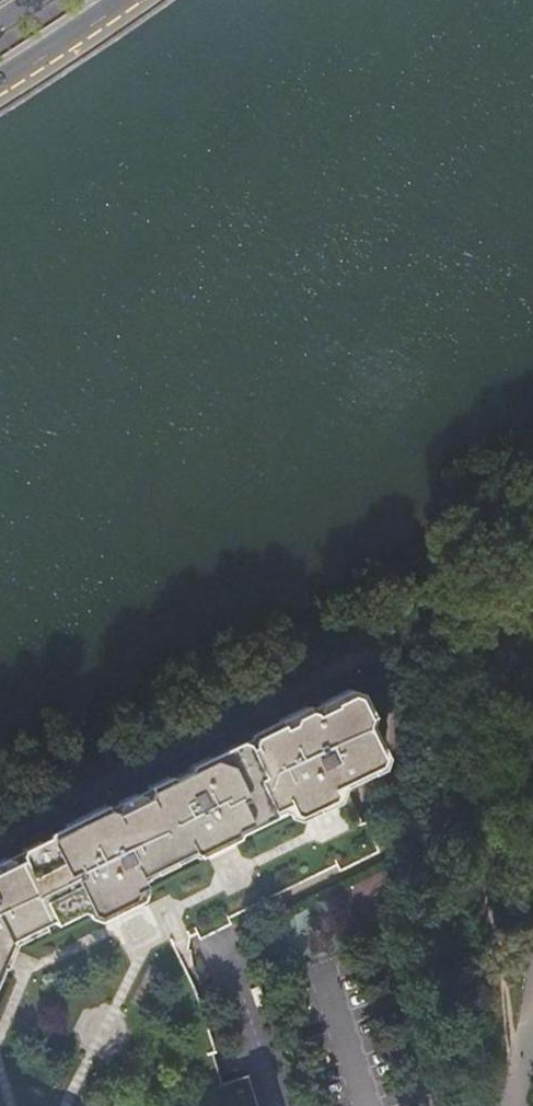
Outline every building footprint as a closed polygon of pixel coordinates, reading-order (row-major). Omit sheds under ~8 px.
[(3,964),(11,944),(7,942),(8,939),(7,937),(50,916),(53,920),(72,911),(69,906),(85,899),(90,910),(96,911),(114,903),(116,907),(140,896),(143,886),(138,874),(152,866),(154,870),(174,861),(171,857),(190,847),(195,849),(232,831),(234,826),(252,817),(255,822),(273,812),(271,808),(287,801),(292,811),(298,813),(315,805),(317,809),(338,799),(343,784),(341,780),(369,767),(371,770),(382,765),(385,755),(380,744),(376,746),(365,723),(368,716),(372,714),(359,690),(348,686),(320,700),(317,706),(319,710),(314,712),(313,710),(307,708),(305,703),(278,717),(280,721),(253,735),(251,741),(252,743),(248,744),(246,741),(240,739),(223,747),(221,754),(223,757),(217,759),(212,757),(209,753),(189,763),(187,767),(172,775),(167,773),(146,784),(149,788),(147,794),(142,796),(140,792),(134,791),(117,799),(115,805),(117,808),(113,811),(112,809),(106,807),(104,802),(64,822),(66,826),(52,833),(50,839),(51,841),(46,843),(44,840),(38,838),(21,846),(19,852),(21,855),(11,860),(9,856),(4,855),(0,856),(0,963),(3,964)]
